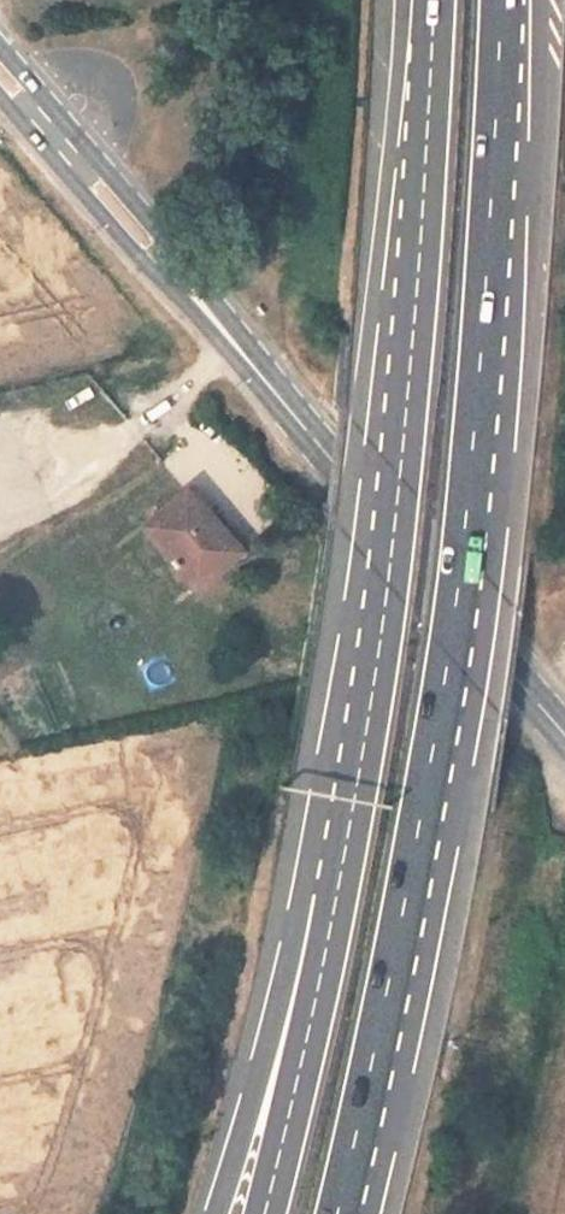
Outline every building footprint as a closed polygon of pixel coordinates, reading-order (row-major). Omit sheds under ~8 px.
[(242,548),(188,489),(148,526),(203,587),(242,548)]
